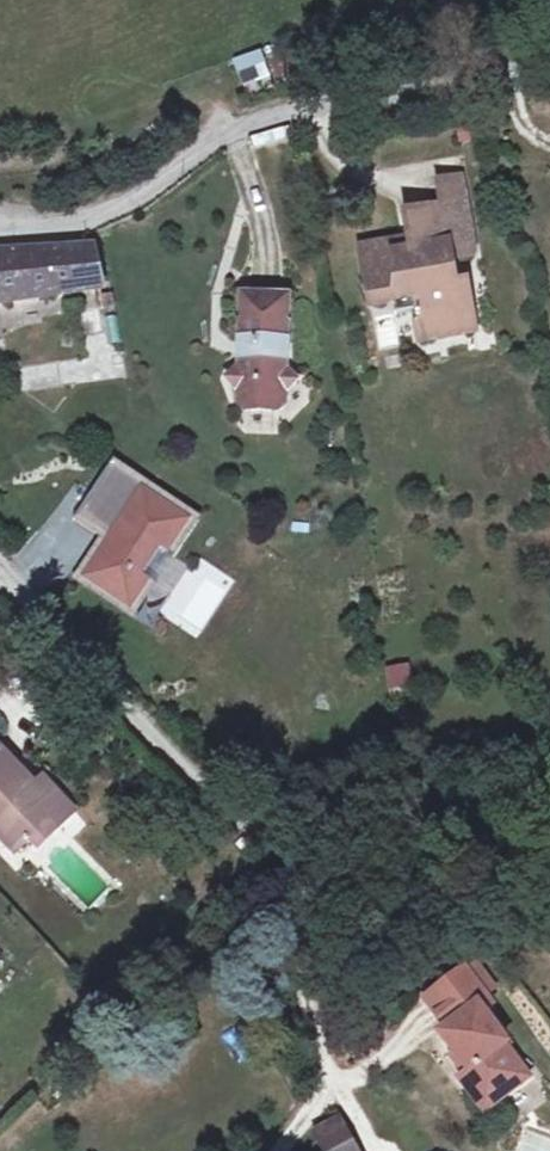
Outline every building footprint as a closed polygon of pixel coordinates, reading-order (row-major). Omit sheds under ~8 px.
[(261,50),(231,60),(241,89),(271,79),(261,50)] [(461,178),(444,181),(448,206),(466,203),(461,178)] [(403,240),(361,247),(372,307),(397,303),(395,315),(415,311),(422,339),(476,331),(473,314),(466,304),(458,294),(455,292),(451,291),(456,284),(452,258),(471,255),(475,249),(466,203),(448,206),(407,214),(412,239),(414,251),(402,253),(403,240)] [(0,252),(0,303),(101,290),(93,249),(0,252)] [(239,369),(229,379),(239,389),(238,401),(246,410),(278,411),(286,403),(287,391),(297,381),(287,371),(288,357),(285,357),(285,343),(288,344),(289,324),(284,319),(289,314),(289,295),(281,295),(281,302),(251,300),(251,294),(242,294),(241,313),(246,317),(241,322),(240,341),(250,342),(250,355),(240,355),(239,369)] [(240,341),(240,355),(250,355),(250,342),(240,341)] [(78,514),(109,535),(81,577),(132,611),(152,580),(142,573),(160,547),(170,553),(194,518),(112,463),(78,514)] [(408,670),(386,673),(389,696),(412,692),(408,670)] [(17,853),(32,839),(68,805),(51,786),(39,797),(32,789),(35,786),(0,748),(0,834),(17,853)] [(35,786),(32,789),(39,797),(51,786),(44,778),(35,786)] [(68,805),(32,839),(40,848),(77,814),(68,805)] [(465,971),(426,1001),(448,1029),(441,1034),(468,1071),(459,1078),(476,1100),(488,1091),(497,1103),(528,1079),(503,1046),(506,1044),(485,1015),(489,1011),(493,1009),(465,971)] [(488,1091),(476,1100),(485,1112),(497,1103),(488,1091)] [(485,1112),(484,1113),(496,1129),(509,1119),(497,1103),(485,1112)] [(319,1133),(328,1150),(338,1150),(350,1145),(338,1123),(319,1133)]
